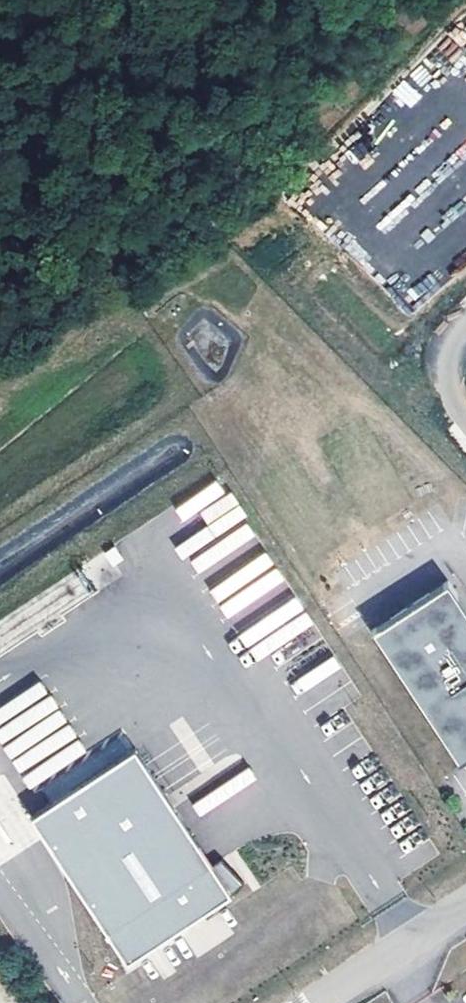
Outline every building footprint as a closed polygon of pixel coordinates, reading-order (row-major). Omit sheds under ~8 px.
[(371,634),(458,768),(465,763),(465,612),(447,584),(371,634)] [(41,828),(134,971),(239,904),(145,761),(41,828)]
